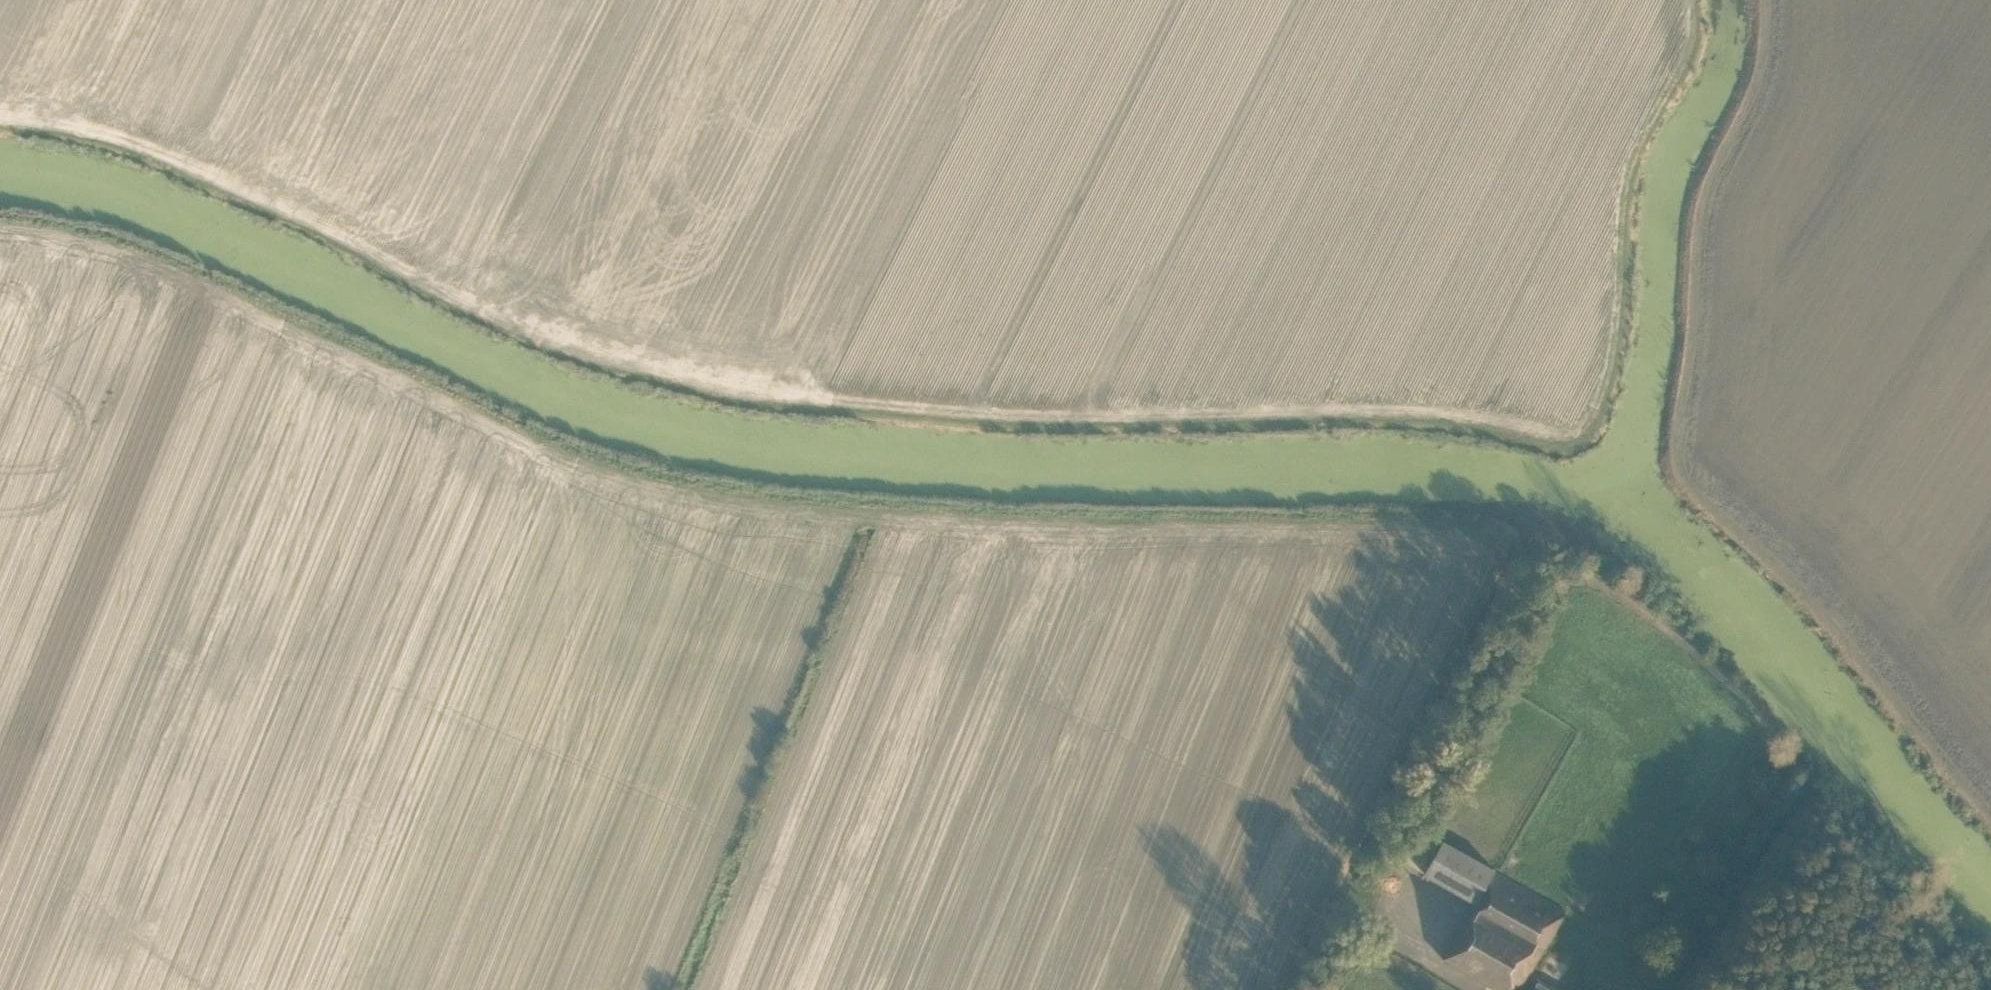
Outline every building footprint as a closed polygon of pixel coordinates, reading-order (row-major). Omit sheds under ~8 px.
[(1536,977),(1530,987),(1524,984),(1546,945),(1566,910),(1493,870),(1494,869),(1444,841),(1426,874),(1475,902),(1443,958),(1499,989),(1559,989),(1536,977)]
